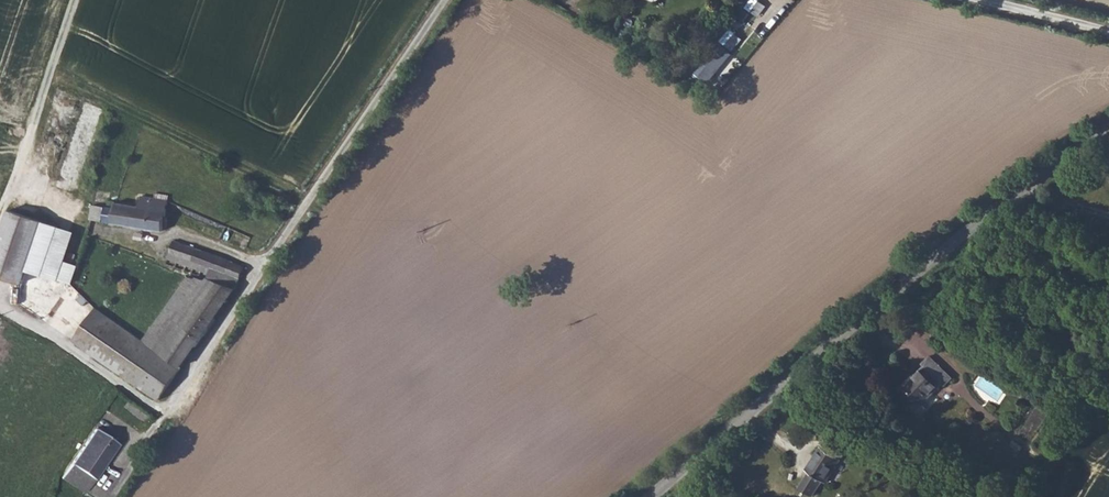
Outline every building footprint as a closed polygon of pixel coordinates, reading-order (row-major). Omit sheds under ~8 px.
[(701,58),(718,77),(737,61),(720,41),(701,58)] [(67,161),(83,166),(101,107),(86,102),(67,161)] [(164,233),(164,231),(168,197),(155,196),(154,200),(140,199),(140,201),(139,209),(134,208),(114,207),(111,204),(110,204),(108,204),(106,206),(106,210),(89,208),(86,224),(164,233)] [(10,209),(0,239),(0,275),(22,283),(26,269),(57,279),(73,231),(10,209)] [(207,275),(233,294),(235,291),(243,270),(222,260),(176,246),(172,262),(208,274),(207,275)] [(166,361),(174,364),(172,372),(179,374),(184,367),(233,294),(207,275),(201,285),(186,276),(146,334),(161,344),(154,355),(166,361)] [(75,348),(158,405),(179,374),(172,372),(174,364),(166,361),(154,355),(161,344),(146,334),(140,343),(97,314),(75,348)] [(922,363),(914,372),(934,386),(940,380),(943,382),(949,376),(925,356),(919,361),(922,363)] [(934,386),(914,372),(900,389),(918,405),(934,386)] [(96,434),(64,483),(84,496),(87,496),(118,449),(96,434)] [(843,459),(824,445),(807,469),(810,470),(800,485),(814,494),(825,479),(828,482),(843,459)] [(1003,483),(999,489),(1011,496),(1015,490),(1003,483)]
